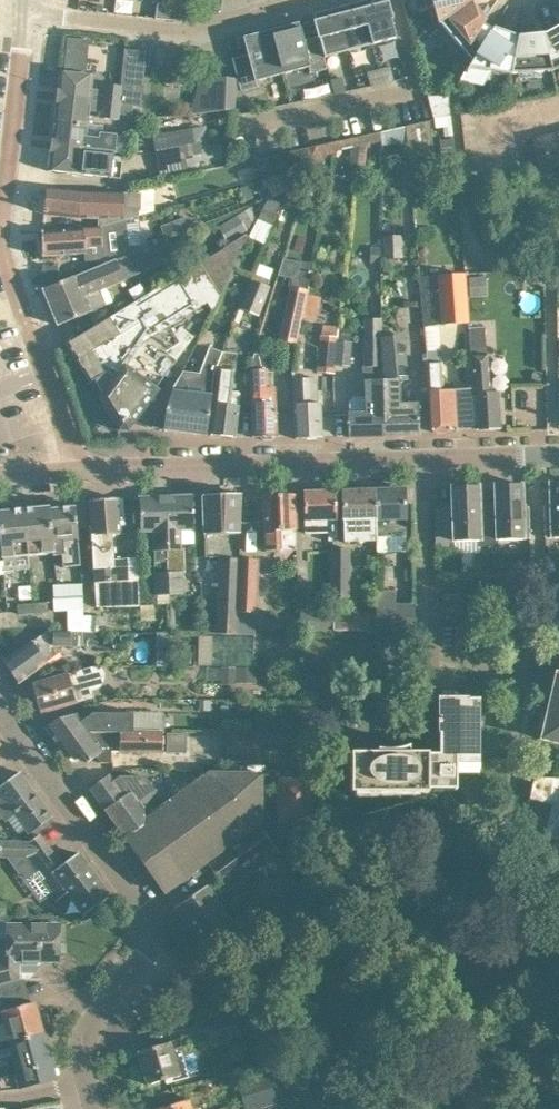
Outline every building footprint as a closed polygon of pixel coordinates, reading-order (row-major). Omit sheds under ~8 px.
[(360,2),(372,45),(396,39),(391,20),(393,20),(388,2),(386,2),(386,0),(366,0),(360,2)] [(438,22),(468,0),(431,0),(438,22)] [(438,22),(464,53),(482,24),(484,21),(468,0),(438,22)] [(360,2),(337,8),(349,51),(372,45),(360,2)] [(180,21),(182,6),(157,3),(155,18),(180,21)] [(349,51),(337,8),(313,14),(315,21),(313,21),(317,36),(319,36),(319,39),(324,57),(349,51)] [(288,21),(270,26),(282,75),(309,68),(310,74),(327,69),(324,57),(319,39),(319,36),(317,36),(303,40),(298,23),(288,25),(287,23),(288,23),(288,21)] [(482,24),(464,53),(468,57),(472,62),(468,67),(465,73),(466,74),(467,73),(482,82),(488,71),(511,75),(517,36),(493,28),(491,30),(487,27),(482,24)] [(282,75),(270,26),(251,31),(251,32),(252,32),(253,35),(243,37),(247,55),(232,59),(241,92),(258,88),(256,82),(282,75)] [(543,34),(552,71),(558,68),(558,26),(543,34)] [(543,34),(517,36),(511,75),(512,74),(552,71),(543,34)] [(67,37),(66,52),(81,53),(82,38),(67,37)] [(390,67),(378,70),(382,84),(393,81),(390,67)] [(382,84),(378,70),(367,73),(371,86),(382,84)] [(91,89),(93,75),(60,71),(57,97),(119,104),(133,106),(140,107),(143,78),(122,76),(121,86),(105,85),(105,90),(91,89)] [(235,78),(206,77),(205,113),(234,110),(235,78)] [(331,81),(334,94),(334,95),(346,92),(342,78),(331,81)] [(429,95),(427,95),(428,98),(433,118),(449,116),(448,103),(449,90),(447,90),(448,91),(429,96),(429,95)] [(57,97),(54,122),(86,126),(88,111),(101,113),(101,119),(117,121),(119,104),(57,97)] [(434,171),(430,121),(405,126),(410,173),(434,171)] [(54,122),(51,146),(113,153),(113,151),(125,153),(127,138),(99,135),(98,140),(85,139),(86,126),(54,122)] [(152,135),(155,152),(183,147),(194,145),(191,128),(152,135)] [(558,165),(558,132),(532,138),(540,170),(558,165)] [(113,153),(51,146),(50,154),(49,154),(47,171),(110,178),(113,153)] [(183,147),(155,152),(158,168),(186,163),(185,156),(184,153),(183,147)] [(311,161),(308,151),(286,157),(289,167),(311,161)] [(302,167),(268,178),(273,194),(307,182),(302,167)] [(46,188),(43,213),(66,216),(79,217),(98,218),(98,226),(110,224),(115,222),(116,222),(125,219),(130,218),(139,215),(139,210),(141,210),(140,194),(88,193),(82,192),(68,191),(46,188)] [(267,198),(258,218),(271,224),(280,204),(267,198)] [(82,228),(41,232),(42,257),(64,256),(84,255),(84,261),(98,260),(118,251),(116,222),(115,222),(110,224),(98,226),(82,228)] [(518,252),(524,245),(510,233),(501,244),(512,254),(515,250),(518,252)] [(405,254),(401,235),(385,238),(389,257),(405,254)] [(86,332),(67,344),(119,430),(127,431),(135,421),(154,395),(157,391),(154,389),(192,338),(178,328),(173,335),(168,326),(205,304),(210,310),(214,307),(220,296),(221,296),(248,241),(245,236),(200,263),(86,332)] [(45,289),(43,290),(57,325),(78,317),(104,306),(104,304),(111,301),(106,289),(124,282),(158,268),(156,263),(172,256),(166,239),(115,260),(63,281),(58,284),(45,289)] [(57,266),(43,267),(45,289),(58,284),(57,266)] [(253,273),(240,309),(261,316),(272,287),(268,286),(271,280),(253,273)] [(464,274),(442,276),(418,277),(421,311),(420,311),(420,318),(422,318),(423,327),(446,325),(468,323),(464,274)] [(506,298),(504,275),(468,278),(470,300),(506,298)] [(301,318),(306,294),(309,279),(292,276),(278,340),(296,344),(302,318),(301,318)] [(468,328),(472,390),(474,427),(474,429),(484,428),(484,430),(500,429),(498,393),(489,393),(485,326),(468,328)] [(322,335),(321,335),(317,371),(333,372),(334,366),(336,341),(336,338),(336,337),(329,336),(322,335)] [(404,335),(381,336),(381,380),(383,435),(419,434),(418,405),(401,405),(401,379),(407,379),(404,345),(404,335)] [(381,336),(363,337),(364,366),(363,366),(364,395),(352,396),(348,401),(350,417),(347,417),(347,421),(346,421),(346,427),(348,426),(348,437),(383,435),(381,380),(381,336)] [(215,373),(216,369),(222,354),(206,349),(197,371),(195,389),(198,389),(197,395),(173,392),(166,411),(163,429),(207,435),(209,413),(215,373)] [(252,437),(261,437),(263,440),(272,440),(274,437),(277,436),(275,387),(267,388),(266,371),(273,371),(272,353),(254,354),(248,372),(251,415),(252,437)] [(474,427),(472,390),(443,392),(440,353),(427,354),(430,409),(431,431),(433,431),(434,431),(436,433),(444,433),(447,430),(448,430),(450,430),(457,430),(457,429),(474,427)] [(212,413),(210,436),(235,438),(238,416),(238,408),(230,406),(233,373),(235,356),(222,354),(216,369),(219,370),(212,413)] [(309,378),(293,379),(294,417),(295,436),(295,439),(321,438),(321,416),(320,404),(316,404),(315,390),(314,389),(309,389),(309,378)] [(549,483),(550,506),(544,506),(545,538),(558,537),(558,483),(549,483)] [(495,507),(479,508),(480,540),(479,540),(479,547),(498,546),(498,540),(530,539),(529,507),(522,507),(522,484),(494,485),(495,507)] [(479,508),(479,485),(451,486),(452,509),(435,510),(435,548),(455,548),(454,541),(479,540),(480,540),(479,508)] [(404,488),(375,489),(377,536),(406,535),(404,488)] [(377,536),(375,489),(342,490),(344,542),(376,541),(376,536),(377,536)] [(336,513),(336,491),(303,492),(304,520),(305,533),(328,532),(328,541),(332,541),(332,539),(337,538),(336,520),(337,520),(336,513)] [(279,495),(263,495),(264,518),(265,551),(297,550),(296,530),(295,516),(294,494),(291,494),(289,492),(281,493),(279,495)] [(215,633),(237,634),(237,613),(238,582),(239,559),(240,535),(240,516),(241,496),(241,494),(202,495),(203,518),(205,557),(219,557),(215,633)] [(193,496),(167,497),(168,549),(169,573),(170,595),(184,594),(183,572),(186,572),(186,549),(180,549),(179,529),(193,529),(193,518),(193,496)] [(163,497),(139,498),(140,520),(140,531),(155,530),(155,549),(156,562),(168,561),(168,549),(167,497),(163,497)] [(89,501),(91,523),(95,609),(138,607),(137,577),(138,577),(137,555),(127,555),(115,556),(113,532),(121,531),(120,526),(125,526),(125,520),(123,498),(89,501)] [(47,500),(48,506),(49,506),(54,556),(62,555),(63,567),(80,566),(79,553),(77,529),(74,506),(60,508),(59,499),(47,500)] [(33,502),(22,503),(27,556),(51,553),(52,556),(54,556),(49,506),(48,506),(34,508),(33,502)] [(2,561),(4,572),(28,569),(27,556),(22,503),(11,504),(12,510),(0,511),(0,539),(2,561)] [(330,596),(350,597),(350,548),(331,548),(330,596)] [(237,613),(237,634),(255,634),(258,559),(239,559),(238,582),(237,613)] [(169,573),(156,574),(157,595),(170,595),(169,573)] [(55,611),(67,611),(83,610),(82,586),(67,587),(68,600),(55,600),(55,611)] [(54,588),(55,600),(68,600),(67,587),(54,588)] [(48,603),(31,604),(32,614),(48,613),(48,603)] [(32,614),(31,604),(16,605),(17,615),(32,614)] [(376,612),(376,611),(331,609),(331,614),(330,630),(375,632),(376,612)] [(67,611),(68,632),(76,633),(96,633),(96,617),(84,617),(83,610),(67,611)] [(330,630),(331,614),(315,613),(315,630),(330,630)] [(76,633),(68,632),(47,631),(32,642),(32,641),(3,663),(18,683),(60,652),(55,645),(105,646),(106,633),(96,633),(76,633)] [(198,667),(252,668),(254,636),(199,635),(198,667)] [(68,674),(32,684),(41,713),(94,698),(92,689),(94,689),(97,688),(99,687),(101,685),(102,684),(103,682),(104,680),(104,677),(104,675),(104,673),(104,671),(103,669),(102,667),(99,670),(97,669),(96,668),(94,668),(92,668),(68,674)] [(558,700),(551,698),(541,739),(558,743),(558,695),(558,700)] [(478,770),(478,758),(478,700),(438,700),(438,754),(428,754),(428,753),(409,753),(408,748),(409,747),(408,746),(405,747),(401,748),(397,749),(393,750),(389,750),(385,750),(381,750),(377,749),(377,751),(378,751),(377,753),(350,753),(350,776),(348,776),(348,781),(350,781),(350,793),(428,793),(427,789),(433,789),(433,790),(455,790),(455,769),(478,770)] [(44,728),(58,747),(70,739),(73,743),(87,733),(91,738),(99,733),(126,732),(126,714),(91,713),(81,720),(76,713),(56,719),(44,728)] [(225,761),(253,761),(284,762),(285,734),(226,731),(225,761)] [(70,739),(58,747),(68,760),(75,762),(83,756),(88,763),(96,757),(100,763),(111,763),(111,751),(120,751),(120,752),(163,752),(163,732),(126,732),(99,733),(91,738),(87,733),(73,743),(70,739)] [(0,787),(0,813),(6,821),(15,814),(29,833),(52,817),(19,773),(0,787)] [(152,819),(125,839),(165,893),(262,823),(262,773),(208,773),(164,804),(149,815),(152,819)] [(89,789),(125,839),(152,819),(149,815),(164,804),(153,790),(144,777),(120,777),(113,781),(109,774),(107,776),(89,789)] [(279,778),(279,823),(312,823),(312,778),(279,778)] [(554,778),(554,797),(544,837),(547,837),(547,840),(548,842),(549,844),(551,846),(553,847),(556,847),(558,846),(558,778),(554,778)] [(208,865),(220,882),(263,850),(252,834),(208,865)] [(71,897),(84,915),(110,896),(78,853),(61,865),(38,835),(29,841),(7,840),(0,840),(0,856),(23,858),(59,905),(71,897)] [(206,885),(175,908),(206,951),(238,929),(206,885)] [(19,979),(19,960),(37,960),(57,960),(57,956),(61,953),(61,944),(57,942),(57,926),(35,926),(7,926),(7,946),(0,946),(0,984),(19,979)] [(0,991),(0,1014),(9,1043),(43,1033),(35,1002),(18,1006),(13,988),(0,991)] [(239,1036),(233,1014),(207,1021),(213,1043),(239,1036)] [(9,1043),(17,1073),(0,1077),(0,1091),(16,1090),(38,1084),(54,1080),(49,1065),(52,1064),(43,1033),(9,1043)] [(187,1038),(138,1052),(147,1084),(165,1079),(166,1084),(189,1077),(182,1053),(190,1051),(187,1038)] [(239,1084),(242,1108),(269,1108),(278,1108),(275,1080),(239,1084)] [(189,1100),(158,1108),(192,1108),(189,1100)]
